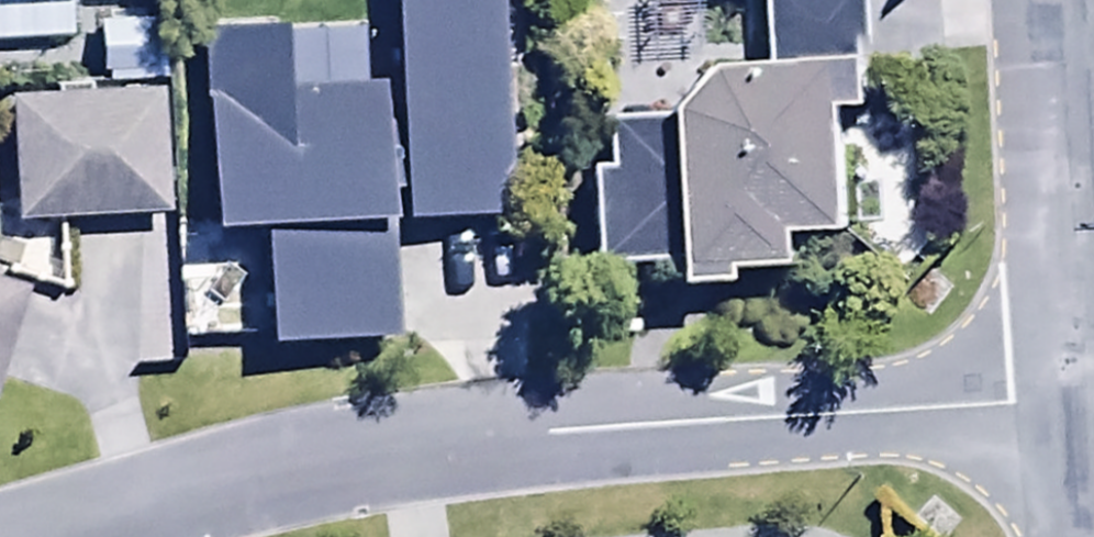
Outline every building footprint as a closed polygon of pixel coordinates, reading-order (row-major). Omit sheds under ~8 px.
[(67,56),(66,10),(75,10),(74,0),(0,0),(0,57),(67,56)] [(402,233),(509,228),(500,0),(393,0),(402,233)] [(599,132),(599,187),(583,187),(583,281),(665,281),(665,307),(714,307),(714,291),(788,291),(788,260),(843,260),(843,124),(864,124),(864,0),(763,0),(763,86),(708,86),(667,134),(599,132)] [(364,36),(198,41),(204,250),(259,249),(262,360),(388,357),(380,90),(365,90),(364,36)] [(155,96),(7,105),(10,235),(159,231),(155,96)] [(231,344),(229,255),(181,256),(183,346),(231,344)] [(26,303),(0,296),(0,393),(26,303)]
